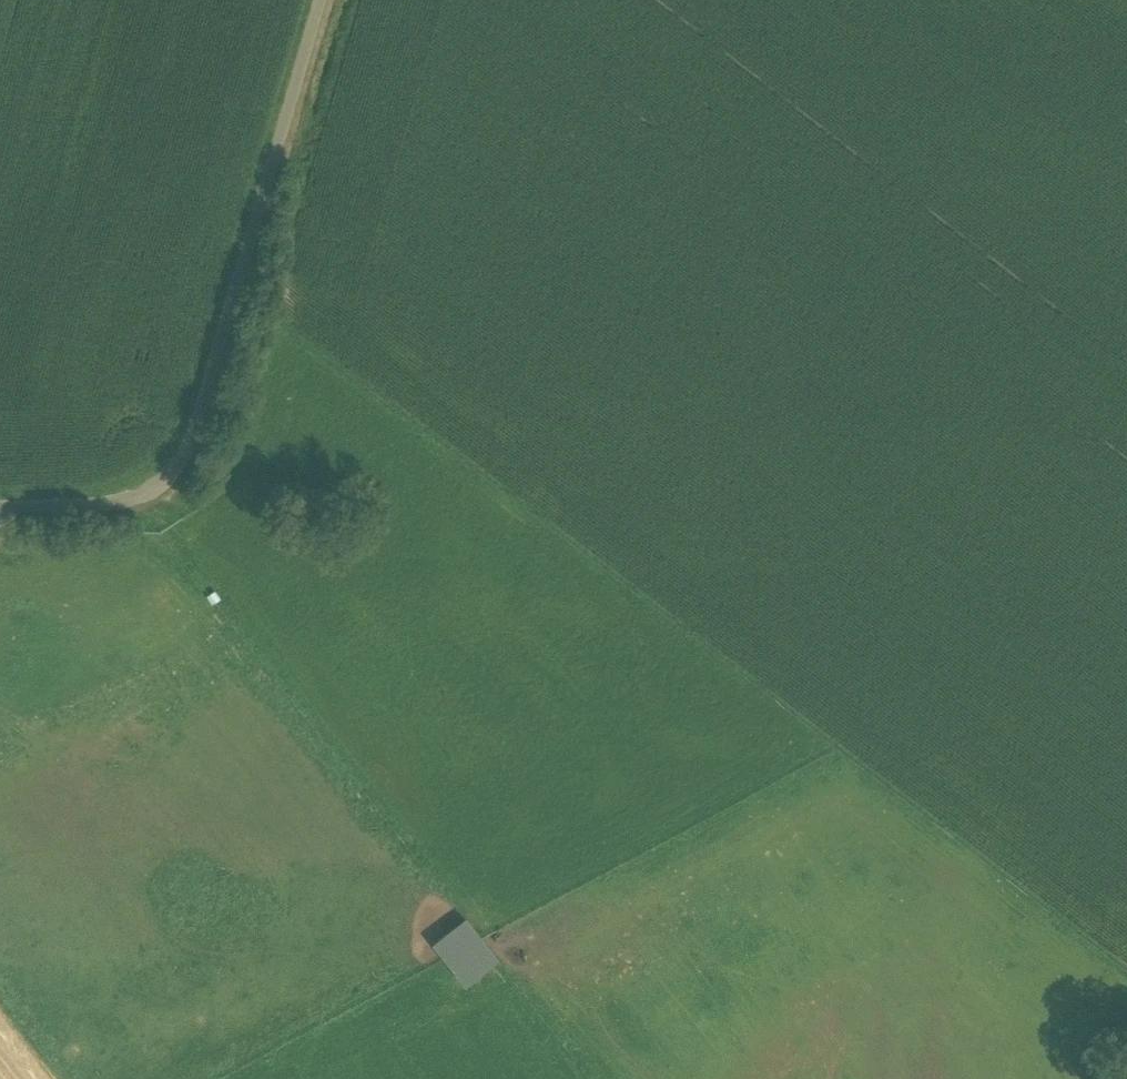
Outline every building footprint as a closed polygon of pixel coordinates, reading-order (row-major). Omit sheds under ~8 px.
[(422,941),(455,985),(490,958),(457,915),(422,941)]
